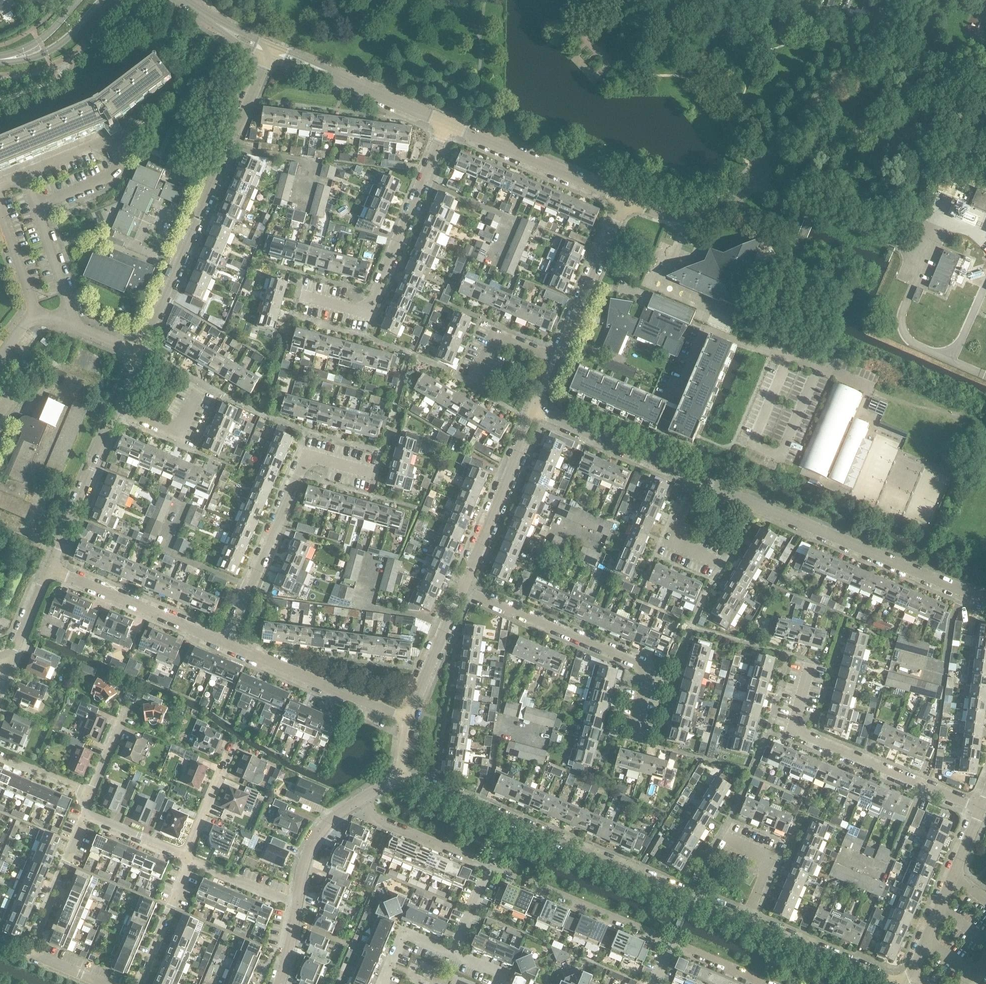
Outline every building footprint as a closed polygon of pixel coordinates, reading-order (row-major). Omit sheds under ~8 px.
[(0,15),(1,14),(3,18),(13,11),(11,8),(16,4),(13,0),(0,0),(0,14),(0,15)] [(842,14),(854,19),(857,12),(845,8),(842,14)] [(106,128),(112,135),(121,130),(117,122),(172,80),(156,58),(99,101),(0,142),(0,172),(106,128)] [(204,99),(203,100),(201,106),(209,109),(212,102),(204,99)] [(263,125),(275,127),(277,110),(265,109),(263,125)] [(275,127),(287,129),(289,112),(277,110),(275,127)] [(287,129),(299,130),(301,114),(289,112),(287,129)] [(299,130),(311,132),(313,115),(301,114),(299,130)] [(311,132),(311,136),(313,138),(323,140),(326,117),(313,115),(311,132)] [(338,119),(326,117),(323,140),(323,141),(328,142),(329,134),(336,135),(338,119)] [(336,136),(336,140),(347,142),(348,137),(350,120),(338,119),(336,135),(336,136)] [(348,137),(360,139),(363,122),(350,120),(348,137)] [(360,139),(359,147),(363,147),(363,143),(372,145),(375,124),(363,122),(360,139)] [(387,125),(375,124),(372,145),(384,146),(387,125)] [(389,149),(390,143),(397,144),(400,127),(387,125),(384,146),(384,149),(389,149)] [(412,129),(400,127),(397,144),(397,150),(408,151),(409,145),(410,146),(412,129)] [(258,149),(271,151),(272,144),(259,142),(258,149)] [(466,174),(473,157),(462,152),(455,169),(466,174)] [(244,156),(239,168),(256,175),(261,163),(244,156)] [(478,178),(485,162),(473,157),(466,174),(478,178)] [(290,173),(297,174),(299,161),(291,160),(290,173)] [(387,167),(394,168),(395,161),(388,160),(387,167)] [(482,183),(483,181),(489,183),(496,166),(492,165),(493,163),(487,160),(486,162),(485,162),(478,178),(476,182),(480,184),(482,183)] [(146,214),(153,198),(159,201),(160,198),(179,206),(186,190),(168,183),(166,185),(160,182),(166,168),(150,161),(147,169),(140,166),(133,181),(132,180),(122,203),(126,205),(122,212),(120,212),(113,230),(128,237),(137,217),(139,218),(141,212),(146,214)] [(394,168),(407,170),(408,162),(395,161),(394,168)] [(337,168),(324,164),(322,171),(335,174),(337,168)] [(501,188),(508,171),(496,166),(489,183),(501,188)] [(239,168),(234,179),(251,186),(256,175),(239,168)] [(344,180),(346,171),(338,169),(335,177),(344,180)] [(333,180),(335,174),(322,171),(321,177),(333,180)] [(512,193),(519,176),(508,171),(501,188),(512,193)] [(282,173),(281,179),(293,183),(295,176),(282,173)] [(384,174),(379,186),(395,193),(400,181),(384,174)] [(524,198),(531,181),(519,176),(512,193),(524,198)] [(251,200),(251,199),(255,188),(251,186),(234,179),(229,191),(251,200)] [(290,196),(293,183),(281,179),(277,192),(290,196)] [(447,187),(459,192),(462,185),(450,180),(447,187)] [(542,186),(531,181),(524,198),(536,203),(542,186)] [(319,184),(317,190),(330,194),(331,188),(319,184)] [(374,184),(369,195),(374,197),(391,204),(395,193),(379,186),(374,184)] [(536,203),(547,208),(554,191),(542,186),(536,203)] [(985,213),(985,193),(977,189),(970,206),(985,213)] [(317,190),(315,196),(328,200),(330,194),(317,190)] [(241,209),(246,211),(251,200),(229,191),(224,202),(241,209)] [(547,208),(558,212),(565,196),(554,191),(547,208)] [(277,192),(275,198),(288,202),(290,196),(277,192)] [(455,198),(439,192),(435,203),(450,210),(455,198)] [(369,209),(386,216),(391,204),(374,197),(369,195),(364,207),(369,209)] [(315,196),(314,202),(326,206),(328,200),(315,196)] [(558,212),(570,217),(577,201),(565,196),(558,212)] [(274,204),(277,205),(286,208),(288,202),(275,198),(274,204)] [(570,217),(581,222),(588,205),(577,201),(570,217)] [(236,221),(241,209),(224,202),(220,214),(236,221)] [(314,202),(312,208),(325,212),(326,206),(314,202)] [(456,213),(450,210),(435,203),(430,215),(452,224),(456,213)] [(593,227),(600,211),(588,205),(581,222),(593,227)] [(369,209),(364,207),(356,227),(372,232),(375,225),(381,228),(386,216),(369,209)] [(312,208),(310,214),(323,218),(325,212),(312,208)] [(305,219),(307,214),(297,211),(296,217),(305,219)] [(487,219),(499,224),(501,218),(489,213),(487,219)] [(220,214),(215,225),(231,232),(236,221),(220,214)] [(452,224),(430,215),(425,226),(447,236),(452,224)] [(494,236),(497,229),(499,224),(487,219),(484,224),(490,226),(487,233),(494,236)] [(521,224),(533,229),(535,224),(523,219),(521,224)] [(546,228),(551,230),(554,224),(548,221),(546,228)] [(533,229),(521,224),(519,230),(530,235),(533,229)] [(215,225),(210,237),(226,244),(231,232),(215,225)] [(442,247),(447,236),(425,226),(420,238),(440,247),(442,247)] [(530,235),(519,230),(516,235),(528,240),(530,235)] [(569,237),(574,240),(577,233),(571,231),(569,237)] [(376,243),(378,236),(366,233),(364,239),(376,243)] [(574,240),(586,245),(589,238),(577,233),(574,240)] [(528,240),(516,235),(514,241),(513,241),(511,244),(525,250),(526,247),(525,246),(528,240)] [(125,243),(110,236),(108,241),(124,247),(125,243)] [(271,257),(277,258),(281,259),(281,258),(282,258),(286,241),(268,236),(264,251),(270,253),(269,255),(271,255),(271,257)] [(210,237),(205,248),(222,255),(226,244),(210,237)] [(420,238),(415,249),(431,256),(436,258),(440,247),(420,238)] [(585,247),(568,240),(563,239),(559,250),(580,259),(585,247)] [(724,255),(711,249),(705,262),(668,278),(734,305),(761,240),(761,239),(724,255)] [(282,258),(294,261),(298,244),(286,241),(282,258)] [(475,246),(487,251),(490,246),(478,241),(475,246)] [(310,247),(298,244),(294,261),(306,265),(310,247)] [(508,253),(521,258),(523,253),(525,250),(511,244),(510,248),(511,248),(508,253)] [(473,252),(485,257),(487,251),(475,246),(473,252)] [(306,265),(318,268),(322,251),(310,247),(306,265)] [(205,248),(200,260),(217,267),(222,255),(205,248)] [(143,298),(146,292),(156,268),(112,249),(108,259),(95,253),(84,277),(125,295),(127,291),(143,298)] [(431,269),(436,258),(431,256),(415,249),(410,261),(426,268),(426,267),(431,269)] [(559,250),(554,262),(553,262),(575,271),(580,259),(559,250)] [(945,294),(961,257),(944,250),(929,287),(945,294)] [(334,254),(322,251),(318,268),(329,271),(334,254)] [(485,257),(473,252),(470,258),(482,263),(485,257)] [(521,258),(508,253),(506,259),(518,264),(521,258)] [(329,271),(341,275),(346,257),(334,254),(329,271)] [(341,275),(353,278),(358,261),(346,257),(341,275)] [(518,264),(506,259),(504,265),(516,270),(518,264)] [(212,278),(217,267),(200,260),(195,271),(212,278)] [(366,281),(371,264),(358,261),(353,278),(366,281)] [(426,276),(423,275),(426,268),(410,261),(406,272),(424,280),(426,276)] [(570,283),(575,271),(553,262),(554,262),(550,261),(545,272),(548,274),(570,283)] [(784,276),(779,263),(774,265),(776,271),(770,273),(773,280),(784,276)] [(516,270),(504,265),(501,271),(513,276),(516,270)] [(496,269),(491,267),(488,273),(494,276),(496,269)] [(207,289),(212,278),(195,271),(191,282),(207,289)] [(892,285),(903,290),(909,277),(898,271),(892,285)] [(424,280),(406,272),(401,283),(417,290),(421,292),(426,281),(424,280)] [(543,285),(565,294),(570,283),(548,274),(543,285)] [(463,276),(458,286),(461,287),(459,293),(470,298),(477,281),(466,277),(463,276)] [(247,278),(245,284),(252,286),(254,281),(247,278)] [(271,278),(268,291),(285,295),(288,283),(271,278)] [(481,303),(488,286),(477,281),(470,298),(481,303)] [(202,301),(207,289),(191,282),(185,294),(193,298),(191,304),(202,309),(205,302),(202,301)] [(401,283),(396,295),(412,302),(417,290),(401,283)] [(530,283),(527,290),(533,292),(536,285),(530,283)] [(493,308),(500,291),(488,286),(481,303),(493,308)] [(502,287),(500,291),(493,308),(504,312),(511,296),(512,296),(513,292),(502,287)] [(924,290),(917,287),(912,300),(918,303),(924,290)] [(544,297),(548,299),(550,300),(553,293),(546,290),(544,297)] [(268,291),(265,303),(282,307),(285,295),(268,291)] [(563,305),(565,298),(553,293),(550,300),(563,305)] [(610,325),(613,326),(604,348),(619,355),(629,334),(657,346),(658,345),(663,348),(662,351),(678,358),(686,339),(680,337),(685,324),(690,326),(696,311),(655,293),(649,308),(650,309),(648,312),(645,311),(642,320),(629,315),(634,303),(634,302),(612,299),(611,299),(612,300),(609,318),(611,319),(610,325)] [(396,295),(392,306),(407,313),(412,302),(396,295)] [(516,317),(523,301),(512,296),(511,296),(504,312),(516,317)] [(244,304),(237,301),(235,306),(242,309),(244,304)] [(527,322),(534,306),(523,301),(516,317),(527,322)] [(265,303),(261,315),(278,319),(282,307),(265,303)] [(546,311),(549,305),(543,303),(541,309),(534,306),(527,322),(539,327),(546,310),(546,311)] [(387,313),(388,314),(387,318),(402,324),(407,313),(392,306),(391,308),(389,307),(387,313)] [(181,316),(192,323),(196,317),(184,310),(181,316)] [(558,316),(546,311),(546,310),(539,327),(551,332),(558,316)] [(450,324),(467,330),(471,319),(455,312),(450,324)] [(714,312),(709,325),(732,334),(737,321),(714,312)] [(275,331),(278,319),(261,315),(258,327),(275,331)] [(211,316),(208,321),(222,329),(225,322),(211,316)] [(438,319),(432,316),(429,321),(436,324),(438,319)] [(198,326),(201,320),(196,317),(192,323),(198,326)] [(397,336),(402,324),(387,318),(382,330),(397,336)] [(467,330),(450,324),(446,335),(462,342),(467,330)] [(209,333),(213,335),(217,329),(212,326),(209,333)] [(165,344),(176,350),(188,329),(184,327),(180,332),(174,329),(165,344)] [(297,329),(292,347),(290,352),(297,354),(298,348),(305,350),(310,333),(309,333),(309,331),(300,328),(299,330),(297,329)] [(176,350),(187,356),(195,341),(199,336),(188,329),(176,350)] [(218,338),(221,332),(217,329),(213,335),(218,338)] [(422,333),(415,330),(413,335),(419,338),(422,333)] [(305,350),(316,353),(321,336),(320,336),(321,334),(315,332),(314,334),(310,333),(305,350)] [(462,342),(446,335),(441,346),(457,353),(462,342)] [(333,339),(321,336),(316,353),(328,357),(333,339)] [(44,337),(40,342),(46,346),(50,342),(44,337)] [(230,345),(235,348),(239,342),(234,339),(230,345)] [(328,357),(340,360),(345,342),(333,339),(328,357)] [(719,340),(682,426),(673,422),(668,433),(693,443),(701,424),(700,424),(702,418),(703,419),(707,410),(706,409),(708,404),(709,405),(713,395),(712,395),(714,390),(715,390),(719,381),(718,380),(720,375),(721,376),(725,367),(724,366),(726,361),(727,361),(731,352),(730,352),(732,347),(733,347),(734,346),(719,340)] [(206,348),(195,341),(187,356),(198,363),(206,348)] [(340,360),(339,365),(351,368),(353,363),(352,363),(357,346),(345,342),(340,360)] [(213,351),(206,348),(198,363),(208,369),(217,354),(220,348),(216,346),(213,351)] [(369,349),(357,346),(352,363),(353,363),(364,366),(369,349)] [(431,359),(437,362),(438,359),(452,365),(457,353),(441,346),(436,357),(432,356),(431,359)] [(364,366),(376,370),(381,352),(369,349),(364,366)] [(260,354),(255,351),(251,358),(256,360),(260,354)] [(223,358),(217,354),(208,369),(219,375),(228,360),(231,354),(227,352),(223,358)] [(393,356),(381,352),(376,370),(389,373),(393,356)] [(264,357),(260,354),(256,360),(260,363),(264,357)] [(612,370),(616,361),(608,358),(604,366),(612,370)] [(282,366),(289,368),(291,361),(284,359),(282,366)] [(219,375),(230,381),(238,366),(228,360),(219,375)] [(230,381),(240,388),(249,373),(238,366),(230,381)] [(657,427),(666,406),(579,369),(570,390),(579,394),(579,393),(585,395),(584,396),(593,400),(594,399),(599,401),(598,402),(608,406),(608,405),(613,407),(613,409),(622,412),(623,411),(628,413),(627,415),(636,418),(637,417),(642,419),(642,421),(651,425),(651,423),(656,426),(656,427),(657,427)] [(260,379),(249,373),(240,388),(252,394),(260,379)] [(282,413),(294,417),(299,399),(303,383),(303,384),(305,377),(300,375),(298,382),(296,381),(291,397),(286,396),(282,413)] [(425,396),(434,381),(423,375),(414,390),(425,396)] [(436,402),(445,387),(434,381),(425,396),(436,402)] [(799,466),(803,468),(827,478),(829,474),(845,480),(858,448),(860,449),(868,429),(851,422),(862,394),(834,382),(799,466)] [(446,408),(455,393),(445,387),(436,402),(446,408)] [(457,415),(466,400),(455,393),(446,408),(457,415)] [(23,431),(3,477),(7,478),(5,484),(0,482),(0,509),(25,519),(31,505),(23,501),(30,486),(36,473),(42,475),(57,482),(89,407),(74,401),(73,401),(70,409),(63,406),(63,407),(56,404),(59,398),(50,394),(47,400),(41,397),(31,419),(27,417),(25,417),(24,417),(23,417),(22,417),(21,418),(20,419),(19,420),(19,421),(18,422),(18,423),(18,424),(18,425),(18,426),(19,427),(19,428),(20,429),(21,430),(23,431)] [(867,409),(882,416),(887,405),(872,398),(867,409)] [(294,417),(306,420),(311,402),(299,399),(294,417)] [(468,421),(477,406),(466,400),(457,415),(468,421)] [(306,420),(318,423),(323,406),(311,402),(306,420)] [(223,403),(218,415),(234,422),(234,421),(238,423),(244,409),(236,406),(235,409),(223,403)] [(415,414),(419,407),(414,405),(410,411),(415,414)] [(335,409),(323,406),(318,423),(330,426),(335,409)] [(342,430),(348,408),(341,406),(339,410),(335,409),(330,426),(342,430)] [(479,427),(488,412),(477,406),(468,421),(479,427)] [(419,407),(415,414),(420,416),(423,410),(419,407)] [(348,408),(342,430),(354,433),(360,411),(348,408)] [(360,411),(354,433),(366,436),(372,414),(371,413),(371,414),(360,411)] [(479,427),(474,435),(479,438),(484,430),(490,433),(499,418),(488,412),(479,427)] [(372,414),(366,436),(378,439),(381,428),(385,429),(388,418),(372,414)] [(218,415),(213,426),(229,433),(234,422),(218,415)] [(436,426),(440,420),(436,417),(432,424),(436,426)] [(499,418),(490,433),(501,440),(510,425),(499,418)] [(440,420),(436,426),(441,429),(445,423),(440,420)] [(278,432),(273,443),(288,450),(293,438),(288,436),(290,430),(279,425),(276,431),(278,432)] [(213,426),(208,438),(224,445),(229,433),(213,426)] [(262,433),(256,430),(253,435),(260,438),(262,433)] [(458,439),(461,432),(457,430),(453,436),(458,439)] [(461,432),(458,439),(463,441),(466,435),(461,432)] [(575,442),(551,432),(544,449),(560,456),(565,446),(572,449),(575,442)] [(397,449),(413,453),(419,455),(424,438),(407,433),(405,438),(400,437),(397,449)] [(117,452),(128,457),(135,441),(124,436),(117,452)] [(219,456),(224,445),(208,438),(203,449),(219,456)] [(128,457),(140,462),(147,446),(135,441),(128,457)] [(479,451),(483,445),(477,441),(473,448),(479,451)] [(273,443),(268,454),(268,455),(284,461),(288,450),(273,443)] [(243,452),(245,447),(238,444),(236,450),(243,452)] [(483,445),(479,451),(490,458),(494,451),(483,445)] [(152,448),(147,446),(140,462),(138,467),(150,472),(152,467),(151,467),(158,451),(157,450),(158,448),(152,446),(152,448)] [(575,448),(571,460),(577,462),(582,451),(575,448)] [(397,449),(393,461),(410,465),(413,453),(397,449)] [(555,468),(560,456),(544,449),(538,461),(555,468)] [(152,467),(163,472),(170,456),(158,451),(151,467),(152,467)] [(246,452),(243,458),(250,461),(252,455),(246,452)] [(263,466),(279,473),(284,461),(268,455),(268,454),(264,452),(259,464),(263,466)] [(585,453),(578,470),(589,475),(596,458),(585,453)] [(163,472),(175,477),(181,460),(170,456),(163,472)] [(462,476),(467,478),(484,485),(489,474),(482,471),(485,464),(473,459),(465,456),(461,466),(466,467),(462,476)] [(589,475),(601,480),(608,463),(596,458),(589,475)] [(175,477),(186,481),(193,465),(181,460),(175,477)] [(568,466),(575,468),(577,462),(571,460),(568,466)] [(416,475),(413,474),(415,467),(410,466),(410,465),(393,461),(390,473),(414,479),(414,478),(415,479),(416,475)] [(538,461),(534,472),(551,479),(555,468),(538,461)] [(109,470),(121,475),(124,468),(112,463),(109,470)] [(601,480),(612,485),(619,468),(608,463),(601,480)] [(186,481),(197,486),(204,470),(193,465),(186,481)] [(263,466),(258,477),(274,484),(279,473),(263,466)] [(127,478),(128,477),(130,471),(124,468),(121,475),(127,478)] [(624,490),(631,473),(619,468),(612,485),(624,490)] [(197,486),(196,490),(210,496),(215,484),(213,483),(216,475),(204,470),(197,486)] [(546,490),(551,479),(534,472),(529,483),(546,490)] [(642,474),(635,472),(630,483),(637,486),(640,479),(642,474)] [(410,491),(413,479),(414,479),(390,473),(387,485),(392,487),(391,490),(403,494),(404,490),(410,491)] [(111,474),(106,486),(129,496),(135,484),(127,480),(127,481),(111,474)] [(269,495),(274,484),(258,477),(254,489),(269,495)] [(484,485),(467,478),(463,489),(480,497),(484,485)] [(648,491),(664,498),(669,486),(653,479),(649,491),(648,491)] [(541,502),(546,490),(529,483),(524,495),(541,502)] [(634,493),(637,487),(637,486),(630,483),(627,490),(634,493)] [(117,505),(117,504),(125,507),(129,496),(106,486),(101,498),(117,505)] [(304,505),(316,508),(321,490),(309,487),(304,505)] [(647,495),(643,503),(659,509),(660,508),(662,509),(664,503),(662,502),(664,498),(648,491),(649,491),(642,488),(640,493),(647,495)] [(264,507),(269,495),(254,489),(249,500),(248,501),(264,507)] [(480,497),(463,489),(458,501),(475,508),(480,497)] [(333,493),(321,490),(316,508),(328,511),(333,493)] [(172,504),(174,498),(162,493),(159,499),(172,504)] [(214,493),(212,498),(218,501),(221,496),(214,493)] [(328,511),(340,514),(345,497),(333,493),(328,511)] [(524,495),(519,506),(536,513),(541,515),(546,504),(541,502),(524,495)] [(259,519),(264,507),(248,501),(249,500),(243,497),(240,502),(247,505),(244,512),(259,519)] [(340,514),(352,518),(357,500),(345,497),(340,514)] [(112,516),(113,515),(117,505),(101,498),(96,509),(112,516)] [(169,509),(172,504),(159,499),(157,505),(169,509)] [(369,503),(357,500),(352,518),(364,521),(369,503)] [(475,508),(458,501),(453,512),(470,520),(475,508)] [(556,514),(562,516),(567,504),(561,502),(556,514)] [(364,521),(376,524),(381,506),(369,503),(364,521)] [(643,503),(639,514),(655,521),(659,509),(643,503)] [(562,516),(568,518),(573,507),(567,504),(562,516)] [(167,515),(169,509),(157,505),(155,510),(167,515)] [(192,506),(190,511),(202,516),(204,511),(192,506)] [(294,512),(300,514),(303,508),(297,506),(294,512)] [(392,510),(381,506),(376,524),(388,528),(392,510)] [(536,513),(519,506),(515,518),(531,525),(536,513)] [(568,518),(573,521),(578,509),(573,507),(568,518)] [(107,528),(107,527),(113,530),(118,518),(113,515),(112,516),(96,509),(91,521),(107,528)] [(573,521),(579,523),(578,524),(582,526),(587,512),(584,511),(578,509),(573,521)] [(152,516),(164,521),(167,515),(155,510),(152,516)] [(405,513),(392,510),(388,528),(395,530),(394,534),(404,537),(409,521),(404,519),(405,513)] [(190,511),(188,517),(199,522),(202,516),(190,511)] [(255,530),(259,519),(244,512),(239,524),(255,530)] [(470,520),(453,512),(448,524),(465,531),(470,520)] [(585,526),(591,528),(596,517),(590,514),(587,512),(582,526),(585,527),(585,526)] [(650,532),(655,521),(639,514),(634,525),(650,532)] [(188,517),(185,523),(184,526),(195,530),(196,528),(197,528),(199,522),(188,517)] [(591,528),(597,531),(601,519),(596,517),(591,528)] [(510,530),(527,537),(531,525),(515,518),(510,530)] [(416,524),(423,527),(425,522),(418,519),(416,524)] [(597,531),(602,533),(607,521),(601,519),(597,531)] [(602,533),(608,535),(608,536),(613,524),(607,521),(602,533)] [(150,522),(147,527),(159,532),(162,527),(150,522)] [(101,528),(90,523),(87,529),(99,534),(101,528)] [(234,534),(234,535),(250,541),(255,530),(239,524),(234,534)] [(309,534),(309,533),(311,527),(299,524),(297,531),(309,534)] [(465,531),(448,524),(443,536),(460,543),(465,531)] [(645,543),(650,532),(634,525),(629,537),(645,543)] [(147,527),(145,533),(157,538),(159,532),(147,527)] [(755,539),(770,547),(777,536),(762,528),(755,539)] [(546,537),(548,533),(548,532),(541,529),(539,535),(546,537)] [(527,537),(510,530),(505,541),(522,548),(527,537)] [(14,532),(12,537),(31,545),(33,540),(14,532)] [(225,544),(229,546),(245,553),(250,541),(234,535),(234,534),(230,532),(225,544)] [(155,543),(157,538),(145,533),(143,538),(155,543)] [(460,543),(443,536),(438,548),(455,555),(460,543)] [(555,536),(551,547),(556,550),(561,538),(555,536)] [(629,537),(624,548),(640,555),(641,554),(643,554),(645,548),(643,548),(645,543),(629,537)] [(152,549),(155,543),(143,538),(140,544),(152,549)] [(190,543),(179,538),(176,544),(188,549),(190,543)] [(567,541),(561,538),(556,550),(562,552),(567,541)] [(83,539),(75,558),(87,563),(94,546),(88,543),(88,541),(83,539)] [(770,547),(755,539),(749,549),(764,558),(770,547)] [(306,559),(311,547),(294,540),(289,552),(306,559)] [(613,543),(606,540),(604,546),(611,549),(613,543)] [(522,548),(505,541),(500,553),(517,559),(522,548)] [(409,542),(406,548),(413,550),(415,545),(409,542)] [(574,554),(578,546),(569,543),(566,551),(574,554)] [(782,554),(788,558),(795,547),(789,543),(782,554)] [(185,554),(188,549),(176,544),(174,550),(185,554)] [(87,563),(98,568),(105,551),(94,546),(87,563)] [(240,564),(245,553),(229,546),(225,557),(240,564)] [(578,559),(584,562),(589,550),(583,547),(578,559)] [(368,553),(380,556),(381,551),(369,548),(368,553)] [(455,555),(438,548),(433,559),(450,566),(455,555)] [(620,560),(635,566),(640,555),(624,548),(620,559),(620,560)] [(812,576),(815,570),(822,554),(810,548),(807,556),(800,553),(796,563),(794,568),(812,576)] [(351,555),(363,558),(364,552),(352,549),(351,555)] [(764,558),(749,549),(743,560),(758,569),(764,558)] [(589,550),(584,562),(590,564),(595,552),(589,550)] [(117,556),(105,551),(98,568),(110,573),(117,556)] [(310,560),(306,559),(289,552),(285,563),(301,570),(306,572),(310,560)] [(590,564),(592,565),(595,566),(600,554),(595,552),(590,564)] [(495,564),(512,571),(517,559),(500,553),(495,564)] [(788,558),(782,554),(778,560),(785,564),(788,558)] [(826,575),(833,558),(822,554),(815,570),(826,575)] [(163,561),(168,563),(171,557),(165,555),(163,561)] [(363,558),(351,555),(349,560),(361,564),(363,558)] [(110,573),(121,577),(128,560),(117,556),(110,573)] [(235,576),(240,564),(225,557),(220,569),(235,576)] [(615,571),(617,572),(615,575),(624,579),(625,576),(631,578),(635,566),(620,560),(620,559),(614,557),(612,562),(618,564),(615,571)] [(838,580),(845,563),(833,558),(826,575),(838,580)] [(401,562),(400,562),(388,559),(387,565),(399,568),(401,562)] [(450,566),(433,559),(428,570),(445,577),(450,566)] [(140,565),(133,563),(128,560),(121,577),(132,582),(140,565)] [(361,564),(349,560),(347,566),(360,570),(361,564)] [(743,560),(737,571),(752,579),(758,569),(743,560)] [(285,563),(280,574),(296,581),(301,570),(285,563)] [(849,585),(856,568),(845,563),(838,580),(849,585)] [(504,586),(506,582),(507,583),(512,571),(495,564),(491,575),(496,578),(494,583),(504,586)] [(132,582),(144,587),(151,570),(140,565),(132,582)] [(398,574),(399,568),(387,565),(385,570),(398,574)] [(650,581),(662,586),(669,570),(656,565),(650,581)] [(346,572),(358,575),(360,570),(347,566),(346,572)] [(861,590),(868,573),(856,568),(849,585),(861,590)] [(163,575),(151,570),(144,587),(156,592),(163,575)] [(399,574),(398,574),(385,570),(383,577),(382,584),(394,587),(396,581),(397,581),(399,574)] [(415,578),(424,581),(424,582),(441,589),(445,577),(428,570),(426,575),(418,572),(415,578)] [(680,575),(669,570),(662,586),(673,591),(680,575)] [(737,571),(730,582),(745,590),(746,590),(752,579),(737,571)] [(769,575),(776,579),(778,575),(772,571),(769,575)] [(344,578),(356,581),(358,575),(346,572),(344,578)] [(599,579),(604,581),(607,574),(602,572),(599,579)] [(872,594),(880,578),(868,573),(861,590),(872,594)] [(291,593),(296,581),(280,574),(275,586),(291,593)] [(156,592),(167,597),(174,580),(163,575),(156,592)] [(529,578),(522,575),(521,575),(513,593),(521,597),(529,578)] [(691,580),(680,575),(673,591),(685,596),(691,580)] [(776,579),(769,575),(767,580),(773,584),(776,579)] [(228,581),(216,576),(213,583),(225,588),(228,581)] [(538,577),(530,597),(541,602),(548,587),(549,587),(550,582),(538,577)] [(884,599),(891,583),(880,578),(872,594),(884,599)] [(186,585),(174,580),(167,597),(178,602),(186,585)] [(685,596),(683,601),(696,606),(702,592),(700,591),(703,585),(702,585),(703,583),(696,580),(695,582),(691,580),(685,596)] [(441,589),(424,582),(419,593),(436,600),(441,589)] [(621,589),(626,592),(630,584),(624,582),(621,589)] [(744,604),(744,603),(745,602),(744,598),(748,591),(746,590),(745,590),(730,582),(724,592),(744,604)] [(895,604),(902,587),(891,583),(884,599),(895,604)] [(393,593),(394,587),(382,584),(380,590),(393,593)] [(633,594),(636,587),(630,584),(626,592),(633,594)] [(178,602),(190,606),(197,589),(186,585),(178,602)] [(557,585),(555,590),(549,587),(548,587),(541,602),(553,607),(559,591),(561,587),(557,585)] [(564,612),(576,617),(585,594),(577,591),(579,587),(575,585),(572,592),(564,612)] [(342,586),(340,592),(353,595),(354,589),(342,586)] [(208,594),(203,592),(204,589),(198,587),(197,589),(190,606),(201,611),(208,594)] [(907,609),(914,592),(902,587),(895,604),(907,609)] [(786,593),(775,589),(772,595),(783,600),(786,593)] [(567,594),(559,591),(553,607),(564,612),(572,592),(568,590),(567,594)] [(436,600),(419,593),(414,591),(407,610),(419,611),(421,608),(431,612),(436,600)] [(339,598),(351,601),(353,595),(340,592),(339,598)] [(738,614),(744,604),(724,592),(718,603),(738,614)] [(757,597),(763,601),(766,596),(760,592),(757,597)] [(914,592),(907,609),(918,614),(925,597),(914,592)] [(815,602),(818,595),(813,593),(810,599),(815,602)] [(62,614),(72,618),(80,599),(68,594),(66,598),(57,595),(49,615),(60,620),(62,614)] [(220,599),(208,594),(201,611),(213,616),(220,599)] [(596,599),(585,594),(576,617),(587,622),(594,606),(596,599)] [(652,594),(648,603),(653,605),(656,599),(657,596),(652,594)] [(796,604),(799,597),(793,595),(791,602),(796,604)] [(763,601),(757,597),(754,602),(760,605),(763,601)] [(930,618),(937,602),(925,597),(918,614),(930,618)] [(279,607),(280,600),(268,598),(267,605),(279,607)] [(91,633),(99,612),(90,609),(92,604),(80,599),(72,618),(77,620),(76,623),(81,625),(80,628),(91,633)] [(280,600),(279,607),(287,608),(288,601),(280,600)] [(930,618),(939,622),(936,629),(945,633),(947,622),(949,616),(945,614),(948,607),(937,602),(930,618)] [(728,630),(738,614),(718,603),(712,613),(717,617),(714,622),(728,630)] [(639,611),(645,613),(647,606),(642,604),(639,611)] [(587,622),(599,627),(605,611),(594,606),(587,622)] [(674,606),(671,613),(676,615),(679,608),(674,606)] [(610,631),(622,636),(628,620),(630,615),(619,610),(616,615),(617,616),(610,631)] [(616,615),(605,611),(599,627),(610,631),(617,616),(616,615)] [(103,631),(114,636),(122,617),(111,612),(106,623),(99,620),(94,633),(101,636),(103,631)] [(861,621),(864,614),(859,612),(856,619),(861,621)] [(662,620),(667,622),(670,615),(665,613),(662,620)] [(130,630),(134,621),(122,617),(114,636),(121,639),(119,644),(130,649),(137,633),(130,630)] [(403,617),(402,624),(415,626),(416,619),(403,617)] [(786,640),(791,623),(779,620),(777,618),(775,617),(772,619),(770,627),(771,629),(776,630),(774,636),(786,640)] [(742,623),(748,626),(751,621),(745,618),(742,623)] [(975,618),(972,636),(978,637),(978,636),(985,638),(985,622),(975,618)] [(873,626),(879,628),(884,631),(887,624),(875,619),(873,626)] [(622,636),(623,637),(622,638),(627,641),(628,639),(633,641),(640,625),(628,620),(622,636)] [(962,622),(955,621),(953,633),(961,634),(962,622)] [(263,640),(275,641),(277,625),(265,623),(263,640)] [(791,623),(786,640),(798,643),(803,626),(791,623)] [(287,643),(289,626),(277,625),(275,641),(287,643)] [(465,638),(482,640),(484,628),(467,625),(465,638)] [(633,641),(644,646),(651,630),(640,625),(633,641)] [(299,645),(301,628),(289,626),(287,643),(299,645)] [(810,646),(815,629),(803,626),(798,643),(810,646)] [(312,647),(314,630),(301,628),(299,645),(312,647)] [(815,629),(810,646),(823,650),(827,633),(815,629)] [(146,649),(158,653),(165,635),(153,630),(152,634),(146,632),(139,650),(145,652),(146,649)] [(324,648),(326,631),(314,630),(312,647),(324,648)] [(499,643),(506,644),(508,631),(501,630),(499,643)] [(644,646),(655,650),(662,635),(651,630),(644,646)] [(336,650),(338,633),(326,631),(324,648),(336,650)] [(848,644),(866,649),(869,636),(852,631),(848,644)] [(348,652),(351,635),(338,633),(336,650),(348,652)] [(960,642),(961,634),(953,633),(952,641),(960,642)] [(388,640),(385,657),(397,658),(400,642),(401,636),(389,634),(388,640)] [(177,640),(165,635),(158,653),(169,658),(167,662),(174,664),(181,646),(176,644),(177,640)] [(361,653),(363,636),(351,635),(348,652),(361,653)] [(674,640),(662,635),(655,650),(667,655),(674,640)] [(372,655),(375,638),(363,636),(361,653),(372,655)] [(899,636),(896,648),(902,650),(905,637),(899,636)] [(978,636),(978,637),(977,649),(985,650),(985,638),(978,636)] [(905,637),(902,650),(908,651),(911,639),(905,637)] [(81,638),(79,643),(74,641),(71,648),(82,653),(88,641),(81,638)] [(385,657),(388,640),(375,638),(372,655),(385,657)] [(482,640),(465,638),(463,650),(481,653),(482,640)] [(525,660),(532,643),(520,638),(513,655),(525,660)] [(911,639),(908,651),(908,652),(914,654),(915,653),(921,655),(924,642),(918,641),(918,640),(911,639)] [(708,661),(712,649),(713,644),(698,640),(697,645),(694,644),(691,656),(708,661)] [(413,643),(400,642),(397,658),(410,660),(413,643)] [(924,642),(921,655),(927,656),(930,644),(924,642)] [(506,644),(499,643),(498,650),(505,651),(506,644)] [(525,660),(537,664),(543,648),(532,643),(525,660)] [(189,666),(189,665),(201,670),(208,653),(197,648),(197,647),(191,644),(183,664),(189,666)] [(866,649),(848,644),(845,656),(862,661),(866,649)] [(542,666),(548,669),(555,653),(543,648),(537,664),(534,670),(539,672),(542,666)] [(56,669),(61,658),(40,649),(37,657),(32,655),(25,671),(44,679),(49,666),(56,669)] [(977,649),(975,661),(985,663),(985,650),(977,649)] [(481,653),(463,650),(462,662),(479,665),(481,653)] [(201,670),(212,675),(219,657),(208,653),(201,670)] [(548,669),(554,671),(552,676),(558,679),(566,657),(555,653),(548,669)] [(755,667),(772,671),(776,659),(758,654),(755,667)] [(691,656),(687,668),(705,673),(708,661),(691,656)] [(862,661),(845,656),(841,669),(859,674),(862,661)] [(212,675),(219,678),(214,690),(218,692),(231,662),(219,657),(212,675)] [(575,658),(572,671),(579,673),(583,660),(575,658)] [(117,668),(125,671),(128,663),(120,660),(117,668)] [(133,673),(137,663),(130,660),(126,670),(133,673)] [(973,674),(985,675),(985,663),(975,661),(973,674)] [(96,673),(98,667),(79,662),(77,669),(96,673)] [(223,694),(229,682),(236,685),(243,667),(231,662),(218,692),(215,700),(220,702),(223,694)] [(479,665),(462,662),(460,674),(477,677),(479,665)] [(601,666),(598,678),(615,683),(618,671),(601,666)] [(772,671),(755,667),(751,679),(769,683),(772,671)] [(687,668),(684,680),(702,685),(703,678),(709,680),(710,674),(705,673),(687,668)] [(841,669),(838,680),(856,685),(860,686),(863,675),(859,674),(841,669)] [(892,687),(895,674),(889,672),(886,685),(892,687)] [(164,679),(151,673),(148,680),(168,689),(173,679),(165,676),(164,679)] [(238,707),(243,709),(255,679),(243,674),(236,691),(243,694),(238,707)] [(477,677),(460,674),(458,686),(475,689),(477,677)] [(898,688),(901,676),(895,674),(892,687),(898,688)] [(971,686),(985,688),(985,675),(973,674),(971,686)] [(203,677),(198,675),(195,682),(200,684),(203,677)] [(901,676),(898,688),(904,690),(907,677),(901,676)] [(123,690),(124,686),(125,684),(107,677),(105,681),(98,678),(91,694),(95,696),(94,697),(94,698),(94,699),(95,700),(96,701),(97,702),(98,702),(99,702),(100,702),(101,702),(102,701),(104,704),(118,694),(114,689),(116,687),(117,687),(123,690)] [(594,690),(612,695),(615,683),(598,678),(592,677),(589,689),(594,690)] [(910,691),(913,679),(907,677),(904,690),(910,691)] [(247,711),(250,704),(253,698),(259,701),(267,684),(255,679),(243,709),(247,711)] [(769,683),(751,679),(748,690),(766,695),(769,683)] [(913,679),(910,691),(916,693),(916,694),(920,695),(923,681),(919,680),(913,679)] [(13,699),(18,701),(18,702),(18,703),(18,704),(18,705),(18,706),(18,707),(19,707),(19,708),(20,709),(21,709),(22,709),(23,709),(24,709),(25,709),(26,708),(27,707),(27,706),(28,705),(33,708),(37,698),(42,700),(48,687),(32,680),(28,688),(20,684),(13,699)] [(684,680),(681,692),(698,697),(703,698),(707,686),(702,685),(684,680)] [(856,685),(838,680),(835,692),(852,697),(856,685)] [(929,697),(932,684),(926,682),(927,682),(923,681),(920,695),(923,696),(923,695),(929,697)] [(259,701),(266,704),(261,717),(265,718),(268,712),(269,712),(271,706),(278,688),(267,684),(259,701)] [(929,697),(935,698),(940,700),(944,687),(932,684),(929,697)] [(475,689),(458,686),(456,699),(474,702),(475,689)] [(970,699),(985,701),(985,688),(971,686),(970,699)] [(290,693),(278,688),(271,706),(283,711),(290,693)] [(612,695),(594,690),(589,689),(586,701),(591,702),(608,707),(612,695)] [(748,690),(745,702),(762,707),(766,695),(748,690)] [(681,692),(678,704),(695,709),(698,697),(681,692)] [(852,697),(835,692),(832,704),(849,709),(852,697)] [(161,705),(163,702),(163,701),(145,693),(143,698),(149,701),(150,701),(150,704),(144,705),(146,722),(149,721),(150,722),(150,723),(151,724),(151,725),(152,725),(153,725),(154,725),(155,725),(156,725),(157,724),(158,723),(158,722),(162,724),(168,708),(161,705)] [(474,702),(456,699),(454,711),(472,714),(474,702)] [(968,710),(985,713),(985,703),(985,701),(970,699),(968,710)] [(285,733),(289,735),(302,705),(290,700),(281,723),(288,726),(285,733)] [(82,701),(78,710),(77,714),(80,716),(88,719),(82,735),(98,741),(107,719),(97,715),(100,708),(82,701)] [(511,715),(514,703),(508,701),(504,714),(511,715)] [(605,719),(608,707),(591,702),(586,701),(582,713),(588,714),(605,719)] [(918,718),(926,721),(933,704),(925,701),(918,718)] [(745,702),(742,714),(759,719),(762,707),(745,702)] [(514,703),(511,715),(517,717),(520,704),(514,703)] [(678,704),(674,716),(697,722),(698,716),(693,715),(695,709),(678,704)] [(828,716),(851,722),(854,710),(849,709),(832,704),(828,716)] [(313,710),(302,705),(289,735),(295,737),(297,731),(304,733),(313,710)] [(519,717),(524,719),(531,721),(534,709),(522,705),(519,717)] [(720,708),(717,721),(724,723),(727,710),(720,708)] [(540,710),(534,709),(531,721),(536,722),(540,710)] [(308,742),(313,744),(325,715),(313,710),(304,733),(311,736),(308,742)] [(536,722),(542,724),(546,712),(540,710),(536,722)] [(968,710),(966,723),(983,726),(985,713),(968,710)] [(472,714),(454,711),(453,724),(470,726),(472,714)] [(273,714),(269,712),(268,712),(265,718),(271,721),(273,714)] [(542,724),(548,726),(552,714),(546,712),(542,724)] [(867,713),(865,720),(863,725),(865,726),(870,727),(874,715),(867,713)] [(548,726),(554,727),(557,715),(552,714),(548,726)] [(588,714),(585,726),(602,731),(605,719),(588,714)] [(742,714),(738,726),(756,731),(759,719),(742,714)] [(327,743),(330,738),(337,720),(325,715),(313,744),(318,746),(321,740),(327,743)] [(30,722),(16,716),(12,726),(4,722),(4,721),(0,731),(0,737),(18,745),(17,745),(18,746),(24,732),(26,733),(30,722)] [(689,733),(690,726),(695,728),(697,722),(674,716),(671,728),(689,733)] [(825,728),(848,734),(851,722),(828,716),(825,728)] [(206,729),(208,725),(208,724),(198,720),(192,734),(198,737),(194,746),(211,754),(212,754),(213,754),(213,753),(214,753),(214,752),(222,735),(206,729)] [(966,723),(964,735),(981,737),(983,726),(966,723)] [(451,736),(468,738),(470,726),(453,724),(451,736)] [(889,746),(896,730),(884,725),(877,741),(889,746)] [(585,726),(581,738),(599,743),(602,731),(585,726)] [(738,726),(735,738),(753,743),(756,731),(738,726)] [(861,738),(868,739),(871,727),(870,727),(865,726),(861,738)] [(686,741),(689,733),(671,728),(668,740),(689,746),(690,742),(686,741)] [(896,730),(889,746),(901,751),(908,735),(896,730)] [(122,756),(138,763),(147,742),(156,745),(159,738),(145,732),(142,739),(133,735),(127,748),(126,747),(122,756)] [(713,732),(708,753),(715,754),(721,734),(713,732)] [(559,735),(552,733),(550,741),(557,743),(559,735)] [(912,756),(919,739),(908,735),(901,751),(912,756)] [(964,735),(963,748),(979,750),(981,737),(964,735)] [(468,738),(451,736),(449,748),(466,751),(468,738)] [(68,768),(83,775),(93,753),(82,749),(85,743),(72,737),(69,744),(77,747),(68,768)] [(599,743),(581,738),(578,750),(595,755),(599,743)] [(753,743),(735,738),(732,751),(749,755),(753,743)] [(930,759),(935,749),(929,746),(930,744),(919,739),(912,756),(923,761),(925,757),(930,759)] [(519,758),(523,745),(516,743),(513,756),(519,758)] [(767,764),(769,759),(780,764),(787,748),(776,743),(773,749),(767,746),(761,761),(767,764)] [(529,746),(528,746),(523,745),(519,758),(532,761),(535,748),(536,748),(529,746)] [(466,751),(449,748),(447,761),(465,763),(466,751)] [(532,761),(538,763),(541,750),(535,748),(532,761)] [(616,765),(628,769),(633,752),(621,748),(616,765)] [(787,748),(780,764),(791,769),(792,769),(799,753),(787,748)] [(963,748),(961,759),(978,762),(979,750),(963,748)] [(595,755),(578,750),(573,749),(569,765),(574,767),(575,763),(592,767),(595,755)] [(184,783),(199,789),(208,768),(197,763),(200,755),(187,750),(183,758),(193,762),(184,783)] [(544,765),(547,752),(541,750),(538,763),(544,765)] [(628,769),(640,772),(645,755),(633,752),(628,769)] [(252,782),(252,781),(258,784),(261,781),(263,777),(263,773),(266,764),(261,761),(261,760),(245,753),(235,775),(252,782)] [(790,773),(801,778),(803,773),(803,774),(810,758),(799,753),(792,769),(791,769),(790,773)] [(640,772),(652,776),(657,759),(645,755),(640,772)] [(944,757),(936,756),(935,769),(942,770),(944,757)] [(481,766),(489,767),(490,759),(482,758),(481,766)] [(815,779),(822,763),(810,758),(803,774),(815,779)] [(664,779),(669,762),(657,759),(652,776),(664,779)] [(976,774),(978,762),(961,759),(959,772),(976,774)] [(465,763),(447,761),(445,773),(463,776),(465,763)] [(826,783),(833,768),(822,763),(815,779),(826,783)] [(489,767),(481,766),(480,778),(487,779),(489,767)] [(281,770),(276,768),(272,777),(277,779),(281,770)] [(833,768),(826,783),(837,788),(838,788),(845,773),(833,768)] [(5,790),(12,773),(2,769),(0,773),(0,788),(5,790)] [(508,775),(496,770),(495,779),(494,782),(498,784),(494,792),(506,797),(514,780),(513,780),(516,775),(509,772),(508,775)] [(695,772),(692,777),(698,781),(701,776),(695,772)] [(5,790),(15,794),(22,778),(12,773),(5,790)] [(835,792),(847,797),(856,777),(845,773),(838,788),(837,788),(835,792)] [(773,783),(775,777),(770,774),(767,781),(773,783)] [(717,777),(710,789),(725,797),(732,786),(727,783),(721,780),(717,777)] [(858,803),(867,782),(856,777),(847,797),(858,802),(858,803)] [(15,794),(25,798),(32,782),(22,778),(15,794)] [(301,797),(319,804),(325,789),(301,779),(295,794),(288,791),(285,796),(299,802),(301,797)] [(528,779),(525,785),(518,802),(529,807),(536,790),(530,787),(533,781),(528,779)] [(131,801),(136,788),(138,784),(131,780),(126,791),(111,784),(102,806),(117,812),(123,798),(131,801)] [(518,802),(525,785),(514,780),(506,797),(518,802)] [(41,786),(32,782),(25,798),(35,803),(41,786)] [(764,791),(767,784),(761,782),(758,789),(764,791)] [(869,807),(871,803),(872,803),(878,787),(867,782),(858,803),(869,807)] [(615,789),(621,792),(624,786),(624,785),(618,783),(615,789)] [(795,793),(798,786),(792,784),(790,791),(795,793)] [(35,803),(44,807),(51,790),(41,786),(35,803)] [(230,788),(222,806),(241,814),(245,803),(254,806),(260,792),(247,787),(244,794),(230,788)] [(878,787),(872,803),(883,807),(889,791),(878,787)] [(710,789),(704,799),(719,808),(725,797),(710,789)] [(44,807),(54,811),(61,794),(51,790),(44,807)] [(529,807),(540,812),(548,795),(536,790),(529,807)] [(787,800),(790,794),(784,791),(781,798),(787,800)] [(889,791),(883,807),(894,812),(901,796),(889,791)] [(163,802),(166,795),(160,792),(157,800),(163,802)] [(647,795),(641,793),(639,799),(644,801),(647,795)] [(67,797),(61,794),(54,811),(53,813),(64,817),(71,801),(66,799),(67,797)] [(682,794),(679,799),(685,803),(688,797),(682,794)] [(559,800),(548,795),(540,812),(552,816),(559,800)] [(622,795),(620,802),(618,806),(623,808),(625,804),(627,797),(622,795)] [(905,817),(912,801),(901,796),(894,812),(905,817)] [(625,804),(630,806),(636,809),(639,802),(627,797),(625,804)] [(141,798),(132,819),(147,825),(156,804),(141,798)] [(274,823),(283,827),(282,829),(283,831),(286,832),(288,831),(289,830),(297,833),(303,818),(286,811),(289,804),(276,799),(273,805),(281,809),(274,823)] [(704,799),(697,810),(712,819),(719,808),(704,799)] [(752,820),(759,804),(747,799),(740,815),(752,820)] [(172,809),(175,802),(169,800),(161,819),(167,821),(162,831),(178,838),(188,816),(172,809)] [(552,816),(564,821),(571,804),(559,800),(552,816)] [(582,809),(571,804),(564,821),(575,826),(582,809)] [(764,825),(770,809),(759,804),(752,820),(764,825)] [(813,815),(816,809),(810,806),(807,813),(813,815)] [(587,831),(598,836),(605,819),(600,816),(602,811),(596,808),(594,814),(587,831)] [(918,808),(913,821),(920,823),(925,811),(918,808)] [(594,814),(582,809),(575,826),(587,831),(594,814)] [(775,829),(782,813),(770,809),(764,825),(775,829)] [(697,810),(691,820),(706,829),(712,819),(697,810)] [(782,813),(775,829),(787,834),(793,818),(782,813)] [(669,815),(666,820),(673,824),(676,819),(669,815)] [(836,825),(839,818),(833,816),(830,822),(836,825)] [(930,828),(947,835),(952,823),(935,816),(930,828)] [(598,836),(609,840),(617,824),(605,819),(598,836)] [(807,834),(823,840),(827,833),(833,836),(836,828),(814,819),(813,822),(812,822),(807,834)] [(691,820),(685,831),(700,839),(706,829),(691,820)] [(365,850),(365,849),(368,844),(365,843),(370,831),(350,823),(346,834),(350,836),(348,842),(356,845),(356,846),(365,850)] [(609,840),(621,845),(628,828),(617,824),(609,840)] [(215,848),(216,849),(216,850),(228,855),(233,845),(233,844),(237,835),(234,834),(234,833),(217,826),(214,825),(210,836),(211,836),(210,838),(210,839),(210,841),(211,843),(211,844),(212,846),(213,847),(215,848)] [(640,850),(643,844),(647,846),(652,839),(646,836),(647,834),(635,828),(634,831),(628,828),(621,845),(633,850),(634,847),(640,850)] [(947,835),(930,828),(925,840),(942,847),(947,835)] [(849,829),(848,833),(853,835),(848,847),(854,850),(859,838),(857,837),(859,833),(849,829)] [(40,830),(35,840),(56,849),(60,838),(40,830)] [(243,837),(245,838),(242,843),(249,846),(253,835),(241,830),(241,832),(242,834),(242,835),(243,837)] [(685,831),(679,841),(693,850),(700,839),(685,831)] [(848,833),(843,845),(848,847),(853,835),(848,833)] [(803,840),(804,840),(802,845),(819,852),(823,840),(807,834),(807,835),(805,834),(803,840)] [(658,835),(654,841),(660,845),(664,838),(658,835)] [(91,852),(101,857),(102,855),(109,838),(103,836),(102,838),(97,836),(91,852)] [(393,859),(401,840),(390,836),(383,854),(393,859)] [(283,867),(289,852),(284,850),(287,843),(273,837),(270,844),(264,859),(283,867)] [(119,842),(109,838),(102,855),(112,859),(119,842)] [(859,838),(854,850),(859,852),(864,840),(859,838)] [(903,844),(910,847),(912,841),(905,838),(903,844)] [(31,849),(36,851),(36,852),(52,859),(56,849),(35,840),(31,849)] [(331,855),(351,863),(356,852),(353,851),(356,846),(356,845),(348,842),(343,840),(341,846),(336,844),(331,855)] [(403,863),(411,845),(401,840),(393,859),(403,863)] [(942,847),(925,840),(920,851),(937,858),(942,847)] [(654,841),(647,852),(654,856),(660,845),(654,841)] [(679,841),(672,852),(687,861),(693,850),(679,841)] [(129,847),(119,842),(112,859),(110,863),(119,867),(121,863),(122,863),(129,847)] [(411,845),(403,863),(413,867),(421,849),(411,845)] [(819,852),(802,845),(798,856),(814,863),(819,852)] [(866,845),(864,853),(873,855),(875,847),(866,845)] [(881,861),(886,849),(880,846),(875,859),(881,861)] [(122,863),(132,867),(139,851),(129,847),(122,863)] [(27,860),(32,862),(48,869),(52,859),(36,852),(36,851),(31,849),(27,860)] [(421,849),(413,867),(423,871),(431,853),(421,849)] [(886,849),(881,861),(886,863),(891,851),(886,849)] [(132,867),(141,871),(142,871),(149,855),(139,851),(132,867)] [(829,856),(836,859),(838,854),(831,851),(829,856)] [(920,851),(916,862),(916,863),(932,870),(937,858),(920,851)] [(680,872),(687,861),(672,852),(666,863),(680,872)] [(431,853),(423,871),(433,875),(440,857),(431,853)] [(158,859),(149,855),(142,871),(141,871),(140,876),(150,880),(152,876),(158,859)] [(351,863),(331,855),(327,866),(332,868),(329,874),(334,876),(334,875),(346,881),(346,880),(350,872),(347,871),(351,863)] [(793,862),(795,863),(793,867),(809,874),(809,875),(813,877),(818,865),(814,863),(798,856),(797,857),(796,856),(793,862)] [(440,857),(433,875),(443,880),(450,861),(440,857)] [(169,863),(158,859),(152,876),(162,880),(169,863)] [(48,869),(32,862),(27,860),(23,870),(44,879),(48,869)] [(932,870),(916,863),(916,862),(911,860),(906,872),(928,881),(930,876),(931,877),(934,871),(932,871),(932,870)] [(450,861),(443,880),(453,884),(460,866),(450,861)] [(893,867),(900,870),(903,864),(896,861),(893,867)] [(835,877),(840,865),(835,863),(830,875),(835,877)] [(841,880),(846,868),(840,865),(835,877),(841,880)] [(460,866),(453,884),(463,888),(471,870),(460,866)] [(788,874),(790,875),(788,879),(804,886),(809,875),(809,874),(793,867),(792,869),(790,868),(788,874)] [(846,868),(841,880),(847,882),(852,870),(846,868)] [(39,889),(44,879),(23,870),(19,880),(39,889)] [(78,870),(73,880),(89,887),(94,876),(78,870)] [(852,870),(847,882),(853,885),(852,885),(855,886),(861,873),(858,872),(858,873),(852,870)] [(902,883),(901,883),(923,892),(928,881),(906,872),(902,883)] [(864,889),(869,877),(863,875),(864,874),(861,873),(855,886),(858,888),(858,887),(864,889)] [(322,890),(342,898),(346,889),(348,890),(351,882),(346,880),(346,881),(334,875),(334,876),(332,881),(327,879),(322,890)] [(869,877),(864,889),(870,892),(875,880),(869,877)] [(195,900),(206,904),(215,883),(204,878),(195,900)] [(804,886),(788,879),(783,891),(799,897),(804,886)] [(35,899),(39,889),(19,880),(14,890),(35,899)] [(73,880),(69,890),(90,898),(94,888),(89,887),(73,880)] [(875,894),(880,882),(875,880),(870,892),(875,894)] [(901,897),(918,904),(923,892),(901,883),(902,883),(895,880),(893,886),(904,891),(901,897)] [(886,885),(880,882),(875,894),(881,896),(884,889),(888,891),(890,887),(886,885)] [(206,904),(216,908),(224,887),(215,883),(206,904)] [(513,911),(521,891),(508,886),(506,891),(500,889),(495,902),(501,904),(500,906),(513,911)] [(115,897),(121,900),(125,890),(119,887),(115,897)] [(216,908),(226,912),(228,908),(227,908),(234,891),(224,887),(216,908)] [(31,908),(35,899),(14,890),(10,900),(31,908)] [(69,890),(65,900),(81,906),(85,908),(90,898),(69,890)] [(340,909),(338,907),(342,898),(322,890),(318,901),(322,903),(320,909),(325,911),(337,916),(340,909)] [(244,895),(234,891),(227,908),(228,908),(237,912),(244,895)] [(531,902),(534,896),(521,891),(513,911),(526,916),(526,915),(532,917),(537,904),(531,902)] [(799,897),(783,891),(778,902),(794,909),(799,897)] [(153,914),(158,903),(137,895),(135,899),(140,901),(137,907),(153,914)] [(237,912),(247,916),(254,899),(244,895),(237,912)] [(391,902),(396,915),(402,913),(404,914),(409,903),(411,900),(398,895),(397,899),(391,902)] [(890,906),(896,908),(913,915),(918,904),(901,897),(895,895),(890,906)] [(2,906),(7,908),(10,898),(5,897),(2,906)] [(264,904),(254,899),(247,916),(257,920),(264,904)] [(10,900),(6,910),(27,918),(31,908),(10,900)] [(65,900),(61,910),(81,918),(85,908),(81,906),(65,900)] [(558,907),(545,901),(543,907),(537,904),(532,917),(537,920),(537,921),(550,926),(558,907)] [(396,915),(391,902),(385,904),(381,902),(375,914),(379,916),(379,915),(390,920),(391,918),(396,915)] [(794,909),(778,902),(773,913),(789,920),(794,909)] [(419,908),(409,903),(404,914),(402,919),(412,924),(419,908)] [(270,906),(264,904),(257,920),(256,922),(267,926),(273,910),(269,908),(270,906)] [(805,913),(812,916),(815,909),(808,906),(805,913)] [(149,924),(153,914),(137,907),(133,917),(149,924)] [(571,912),(558,907),(550,926),(562,932),(563,931),(569,933),(574,920),(568,918),(571,912)] [(419,908),(412,924),(422,928),(429,912),(419,908)] [(896,908),(891,920),(908,927),(913,915),(896,908)] [(819,909),(811,926),(823,931),(830,914),(819,909)] [(823,931),(835,936),(842,919),(844,914),(832,909),(830,914),(823,931)] [(2,920),(6,922),(22,928),(27,918),(6,910),(2,920)] [(61,910),(56,920),(77,928),(81,918),(61,910)] [(335,922),(337,916),(325,911),(322,916),(318,914),(313,925),(332,934),(337,923),(335,922)] [(429,912),(422,928),(432,932),(439,916),(429,912)] [(812,916),(805,913),(800,925),(807,928),(812,916)] [(847,921),(849,915),(844,913),(844,914),(842,919),(835,936),(846,941),(853,924),(853,923),(847,921)] [(183,914),(179,924),(195,931),(199,921),(183,914)] [(395,922),(390,920),(379,915),(379,916),(375,926),(391,933),(395,922)] [(439,916),(432,932),(442,936),(449,920),(439,916)] [(145,933),(149,924),(133,917),(129,927),(145,933)] [(574,937),(586,942),(595,922),(582,917),(580,922),(574,920),(569,933),(574,935),(574,937)] [(56,920),(52,930),(73,938),(77,928),(56,920)] [(908,927),(891,920),(887,931),(903,938),(908,927)] [(865,928),(864,928),(866,923),(861,921),(859,926),(853,924),(846,941),(857,945),(865,928)] [(18,939),(22,928),(6,922),(2,932),(18,939)] [(586,942),(599,947),(600,946),(605,948),(611,935),(605,933),(608,927),(595,922),(586,942)] [(195,943),(200,933),(195,931),(179,924),(175,934),(195,943)] [(120,935),(125,937),(141,943),(145,933),(129,927),(124,925),(120,935)] [(371,936),(387,942),(391,933),(375,926),(371,936)] [(51,941),(51,943),(68,950),(73,938),(52,930),(48,940),(51,941)] [(903,938),(887,931),(884,930),(879,941),(882,943),(899,950),(903,938)] [(310,945),(308,951),(312,953),(313,953),(326,958),(328,952),(325,950),(330,940),(310,932),(305,943),(310,945)] [(611,951),(611,952),(623,957),(632,938),(619,932),(617,938),(611,935),(605,948),(611,951)] [(483,953),(490,937),(479,933),(473,949),(483,953)] [(191,953),(195,943),(175,934),(171,944),(191,953)] [(387,942),(371,936),(367,945),(383,952),(387,942)] [(866,950),(871,938),(865,936),(860,947),(866,950)] [(137,953),(141,943),(125,937),(121,946),(121,947),(137,953)] [(490,937),(483,953),(493,958),(500,942),(490,937)] [(644,943),(632,938),(623,957),(636,963),(637,962),(643,964),(648,951),(642,949),(644,943)] [(241,951),(259,958),(262,953),(259,952),(261,947),(245,940),(241,951)] [(500,942),(493,958),(503,962),(509,946),(500,942)] [(899,950),(882,943),(877,954),(894,961),(899,950)] [(187,963),(191,953),(171,944),(166,954),(187,963)] [(116,945),(112,955),(132,963),(137,953),(121,947),(121,946),(116,945)] [(362,956),(378,963),(380,959),(383,952),(367,945),(364,952),(362,956)] [(509,946),(503,962),(513,966),(515,961),(515,960),(519,950),(509,946)] [(515,960),(515,961),(517,961),(520,967),(533,962),(531,956),(533,951),(521,946),(519,950),(515,960)] [(241,951),(238,950),(234,960),(239,962),(239,961),(255,968),(259,958),(241,951)] [(560,962),(566,960),(562,950),(561,950),(557,961),(560,962)] [(571,954),(562,950),(566,960),(569,959),(571,954)] [(301,968),(320,976),(325,965),(329,963),(331,960),(326,958),(313,953),(312,953),(310,959),(305,957),(301,968)] [(187,963),(166,954),(162,964),(183,973),(187,963)] [(113,968),(112,969),(124,974),(125,972),(128,974),(132,963),(112,955),(110,959),(115,961),(112,967),(113,968)] [(358,966),(374,973),(378,963),(362,956),(358,966)] [(675,977),(685,982),(693,963),(682,959),(675,977)] [(251,978),(255,968),(239,961),(239,962),(234,960),(230,970),(234,972),(235,971),(251,978)] [(533,962),(520,967),(522,973),(521,975),(532,980),(531,980),(535,981),(540,969),(536,967),(533,962)] [(691,983),(696,983),(702,967),(693,963),(685,982),(691,983)] [(183,973),(162,964),(158,974),(179,983),(183,973)] [(374,973),(358,966),(353,976),(370,983),(374,973)] [(696,983),(707,983),(712,972),(702,967),(696,983)] [(301,968),(296,978),(301,980),(300,983),(317,983),(320,976),(301,968)] [(591,981),(593,976),(584,972),(583,974),(579,973),(577,968),(570,971),(576,983),(589,983),(591,981)] [(251,978),(235,971),(234,972),(230,970),(226,979),(237,983),(249,983),(251,978)] [(570,971),(563,973),(565,978),(564,982),(562,981),(561,983),(576,983),(570,971)] [(707,983),(719,983),(722,976),(712,972),(707,983)] [(531,980),(532,980),(521,975),(516,973),(511,983),(514,983),(530,983),(531,980)] [(179,983),(158,974),(154,983),(178,983),(179,983)] [(719,983),(731,983),(732,980),(722,976),(719,983)]
